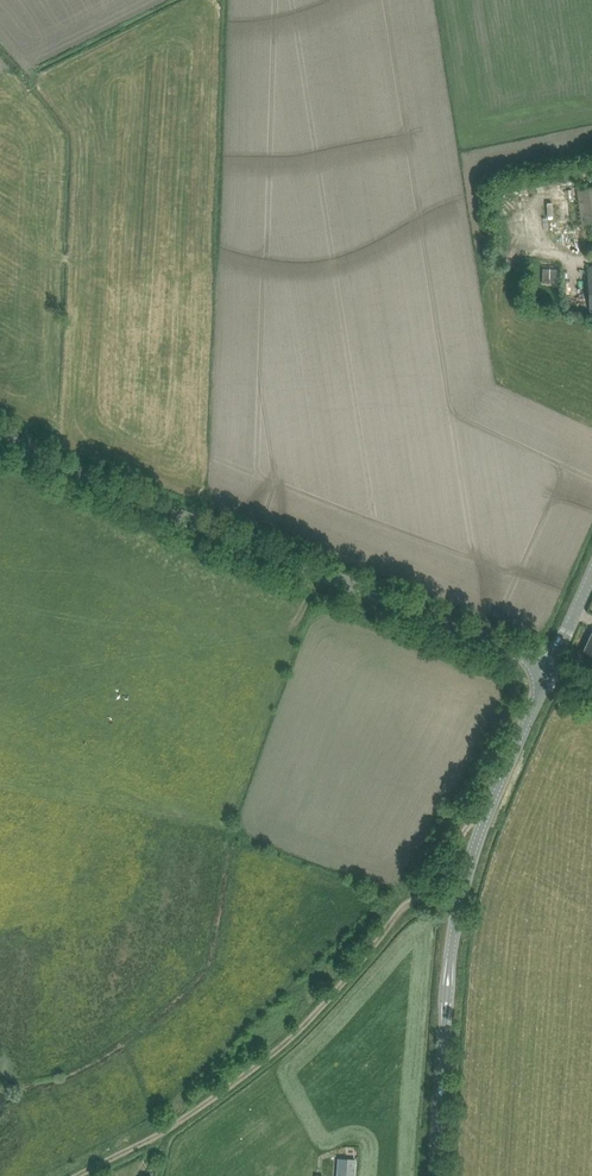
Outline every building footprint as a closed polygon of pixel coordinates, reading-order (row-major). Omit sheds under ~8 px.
[(577,188),(582,224),(591,223),(591,186),(577,188)] [(355,1159),(339,1158),(338,1175),(354,1175),(355,1159)]
